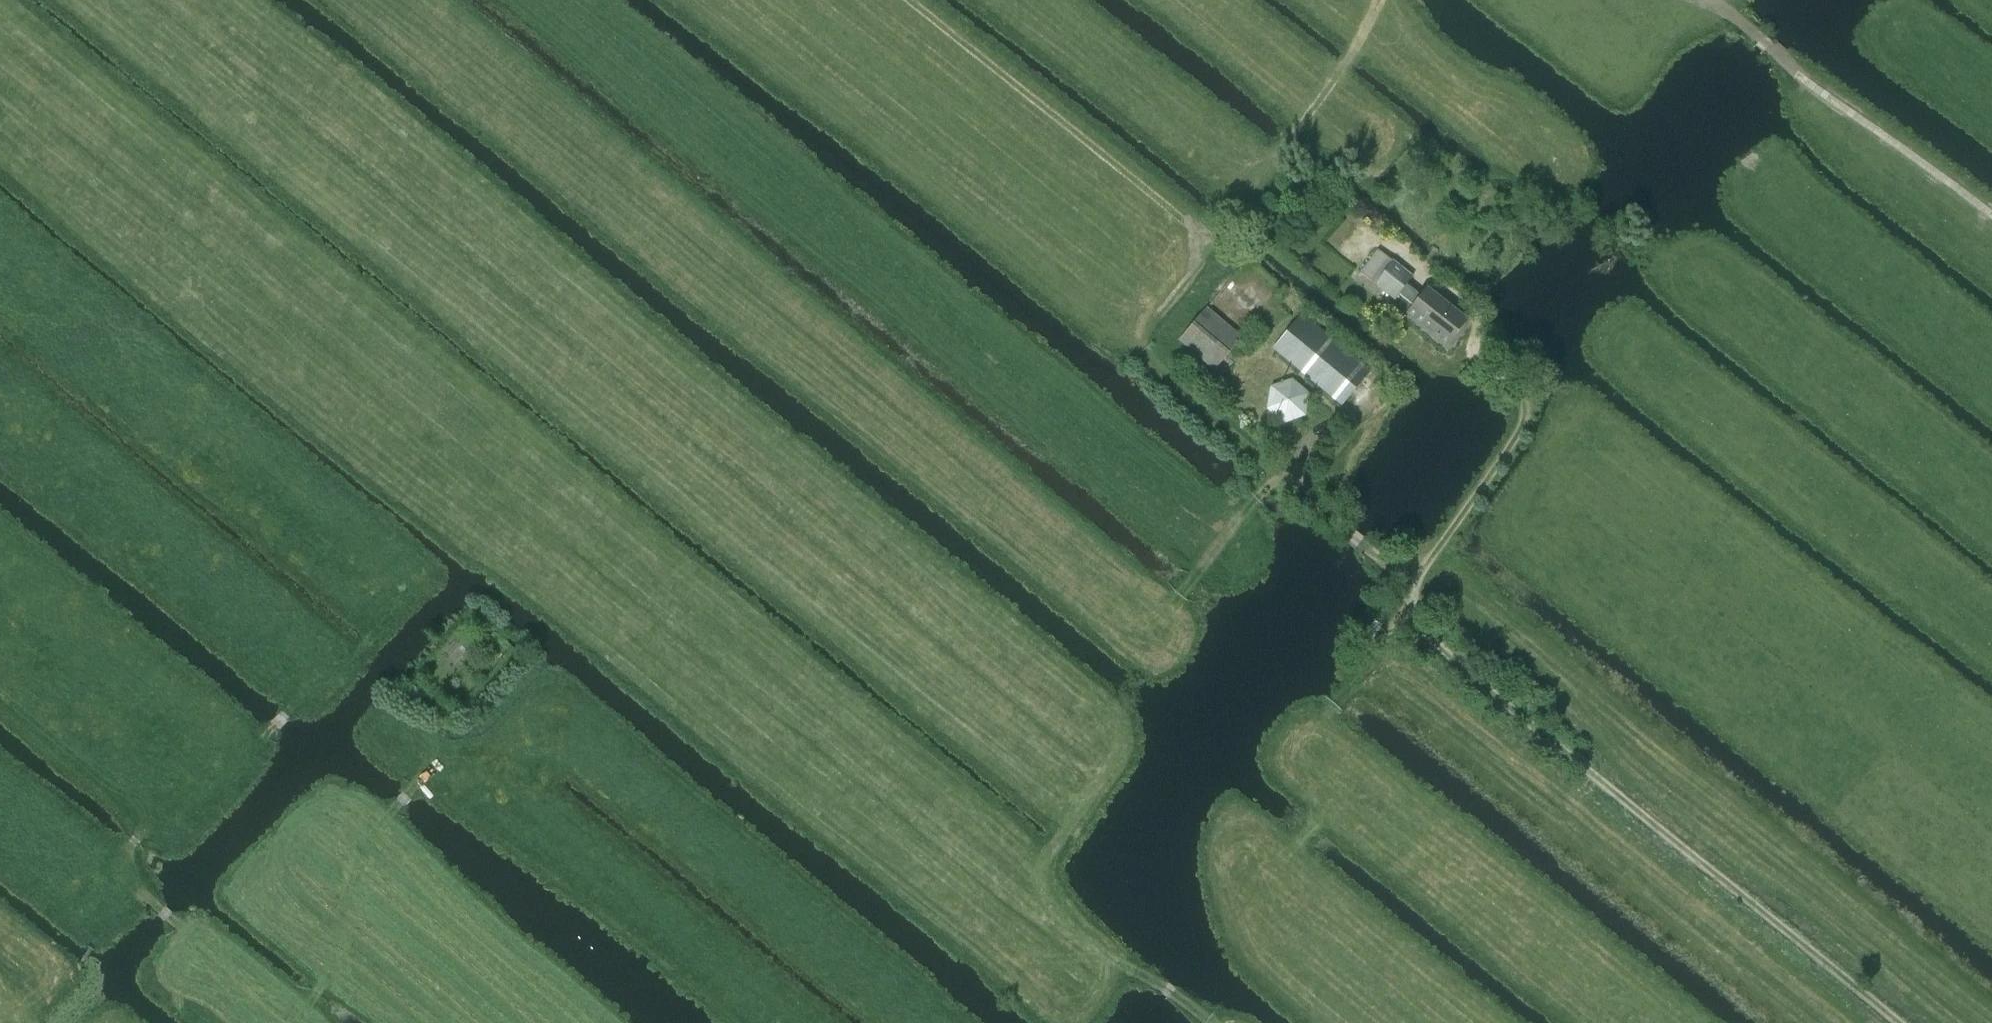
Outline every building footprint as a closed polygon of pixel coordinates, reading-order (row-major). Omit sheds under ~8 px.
[(1395,300),(1399,295),(1414,306),(1408,313),(1449,345),(1469,320),(1428,288),(1421,296),(1407,285),(1413,277),(1393,261),(1393,262),(1378,251),(1361,273),(1395,300)] [(1214,371),(1242,338),(1206,308),(1179,340),(1214,371)] [(1302,315),(1273,350),(1341,406),(1370,371),(1302,315)]
